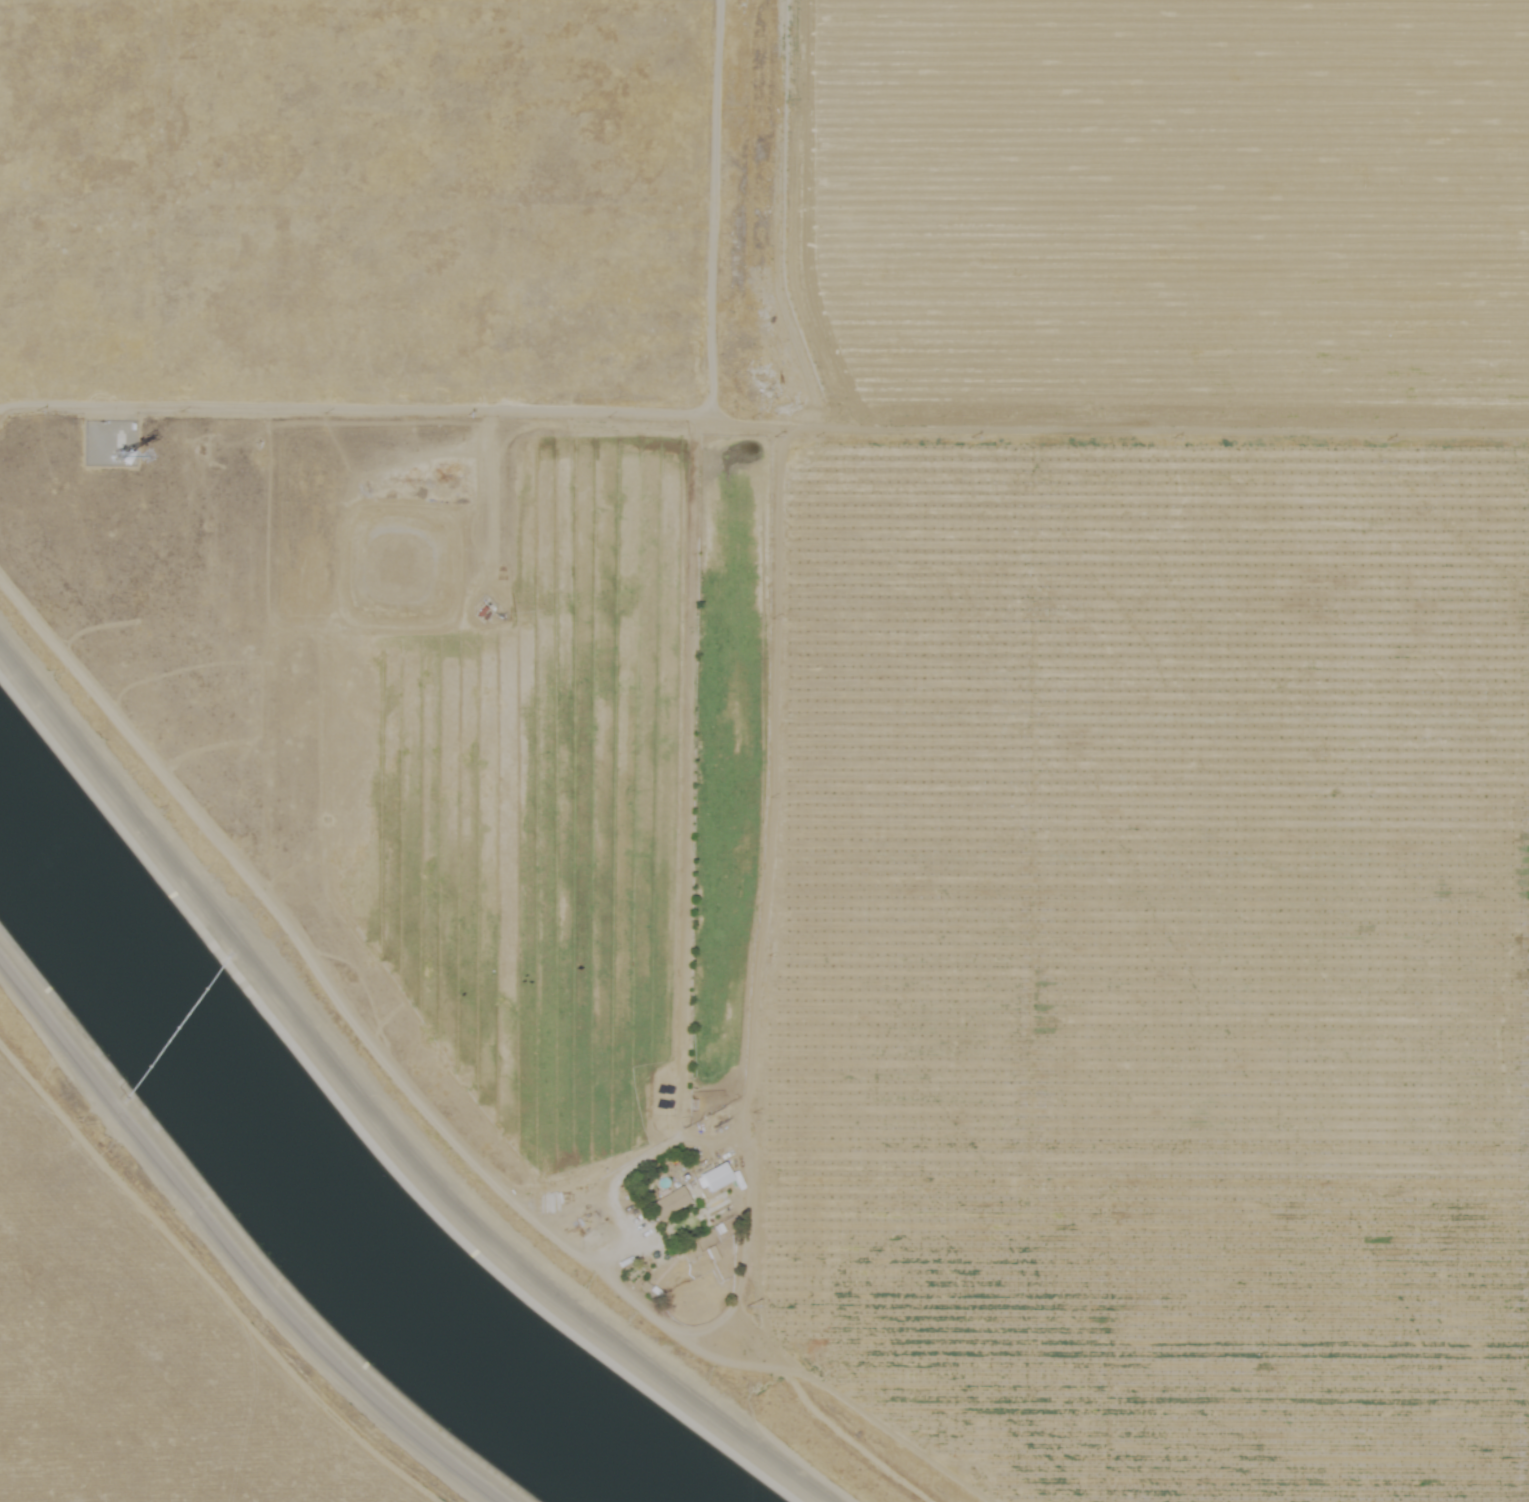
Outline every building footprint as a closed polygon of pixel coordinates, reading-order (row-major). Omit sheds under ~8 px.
[(700,1189),(724,1178),(716,1161),(687,1174),(693,1187),(698,1184),(700,1189)] [(638,1202),(645,1218),(682,1201),(675,1185),(638,1202)]
